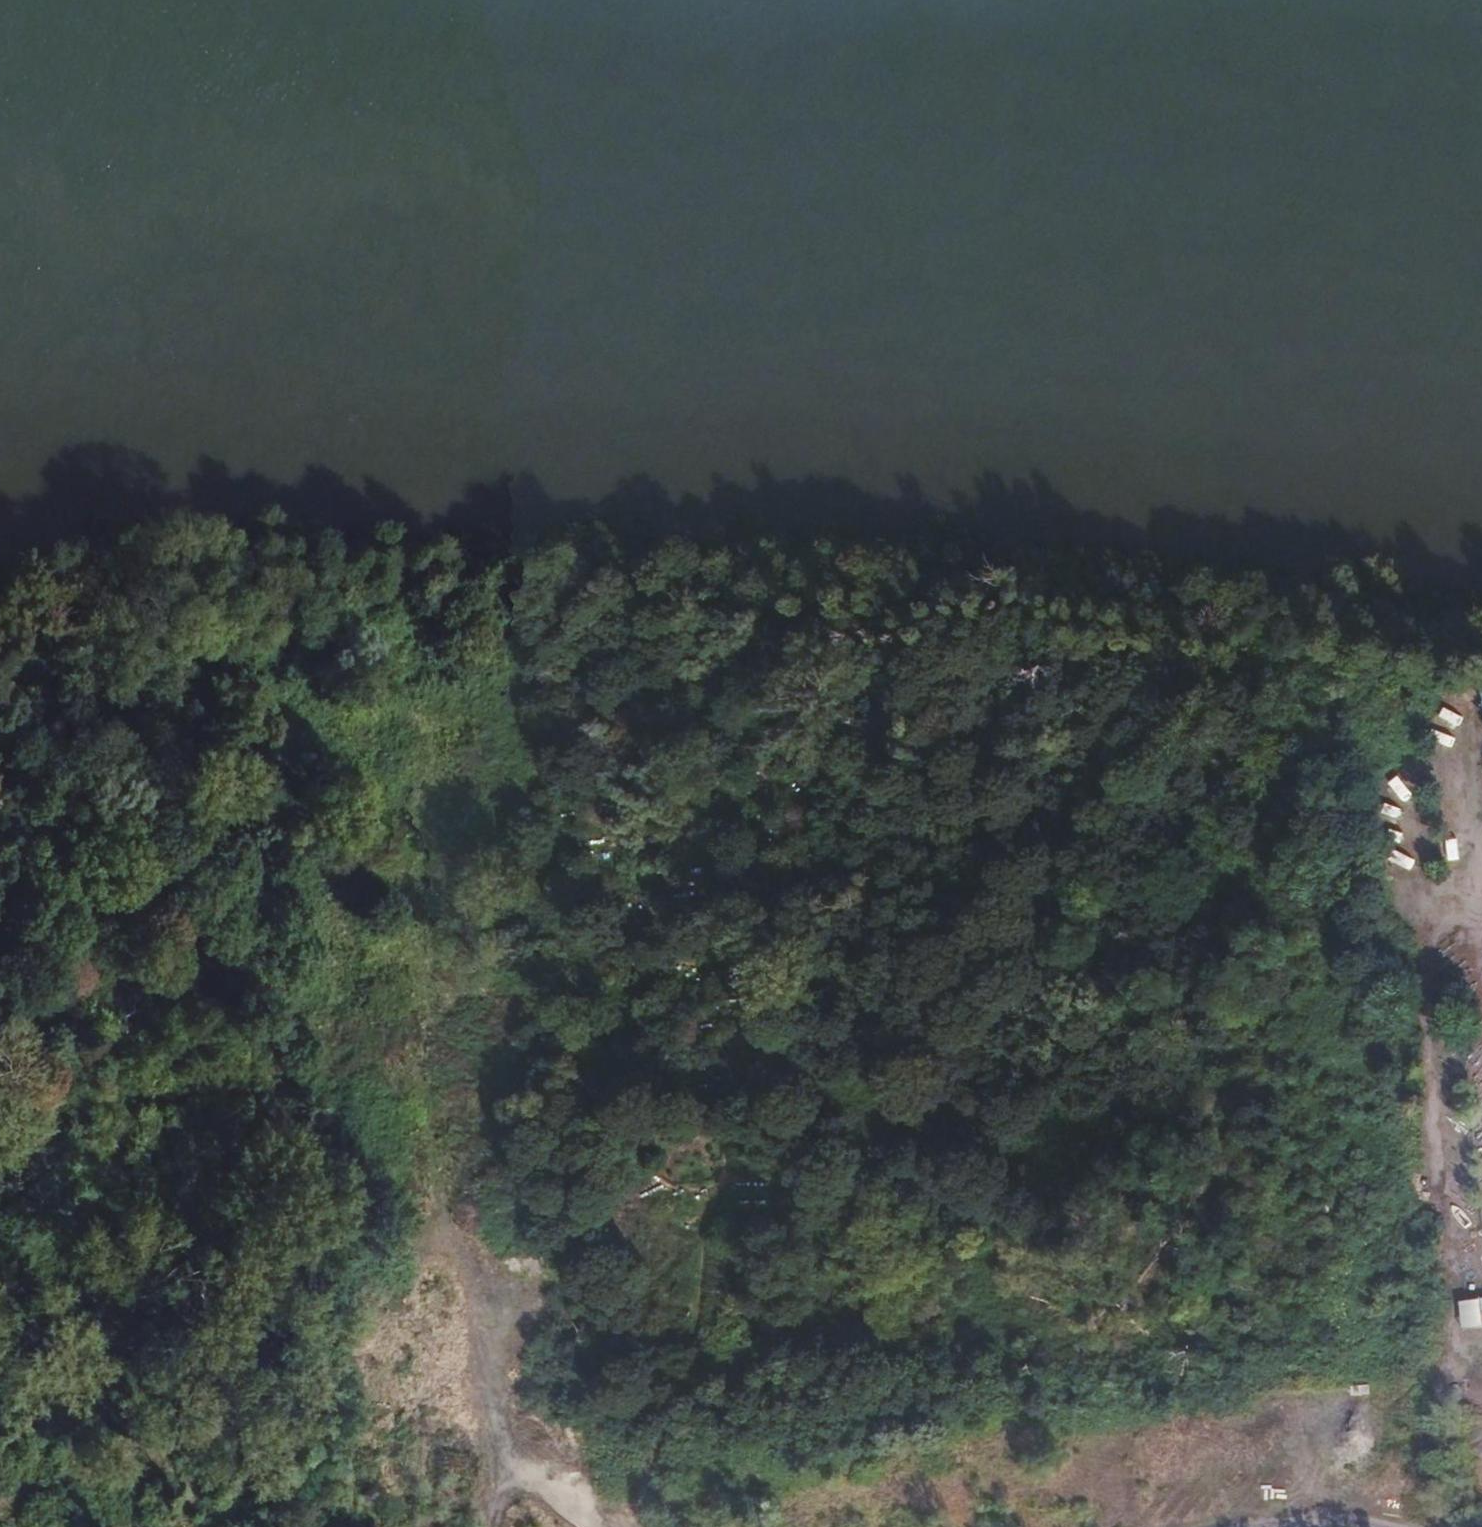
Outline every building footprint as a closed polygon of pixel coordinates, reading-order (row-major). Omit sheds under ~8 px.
[(1461,1299),(1461,1327),(1481,1326),(1481,1299),(1461,1299)]
